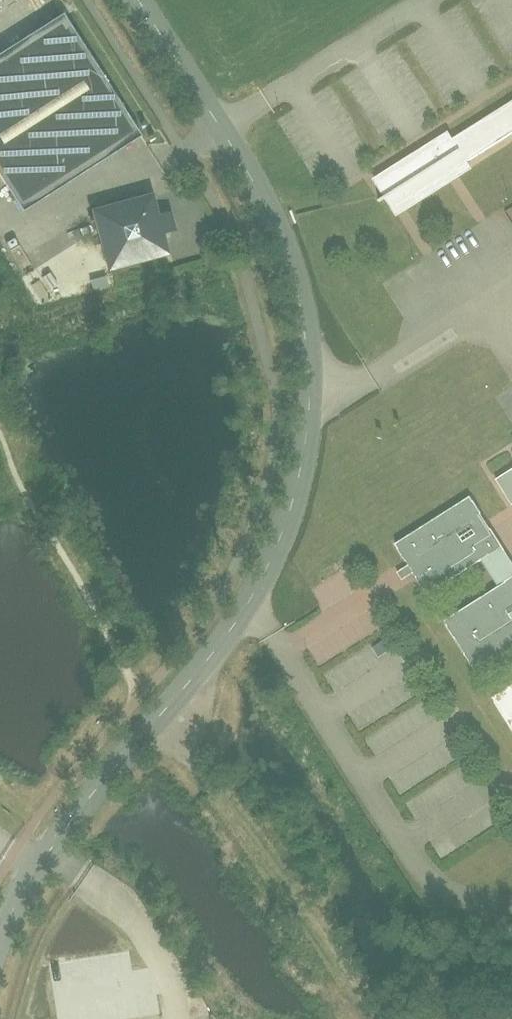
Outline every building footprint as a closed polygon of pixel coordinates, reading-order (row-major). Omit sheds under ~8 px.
[(0,54),(0,176),(22,211),(141,136),(63,14),(0,54)] [(374,179),(398,216),(472,170),(467,162),(511,133),(511,102),(451,141),(447,133),(374,179)] [(145,198),(94,210),(106,260),(157,248),(145,198)] [(489,470),(511,506),(511,455),(489,470)] [(472,497),(396,546),(429,598),(482,564),(497,586),(443,620),(476,672),(511,649),(511,559),(472,497)] [(493,698),(511,727),(511,686),(493,698)]
